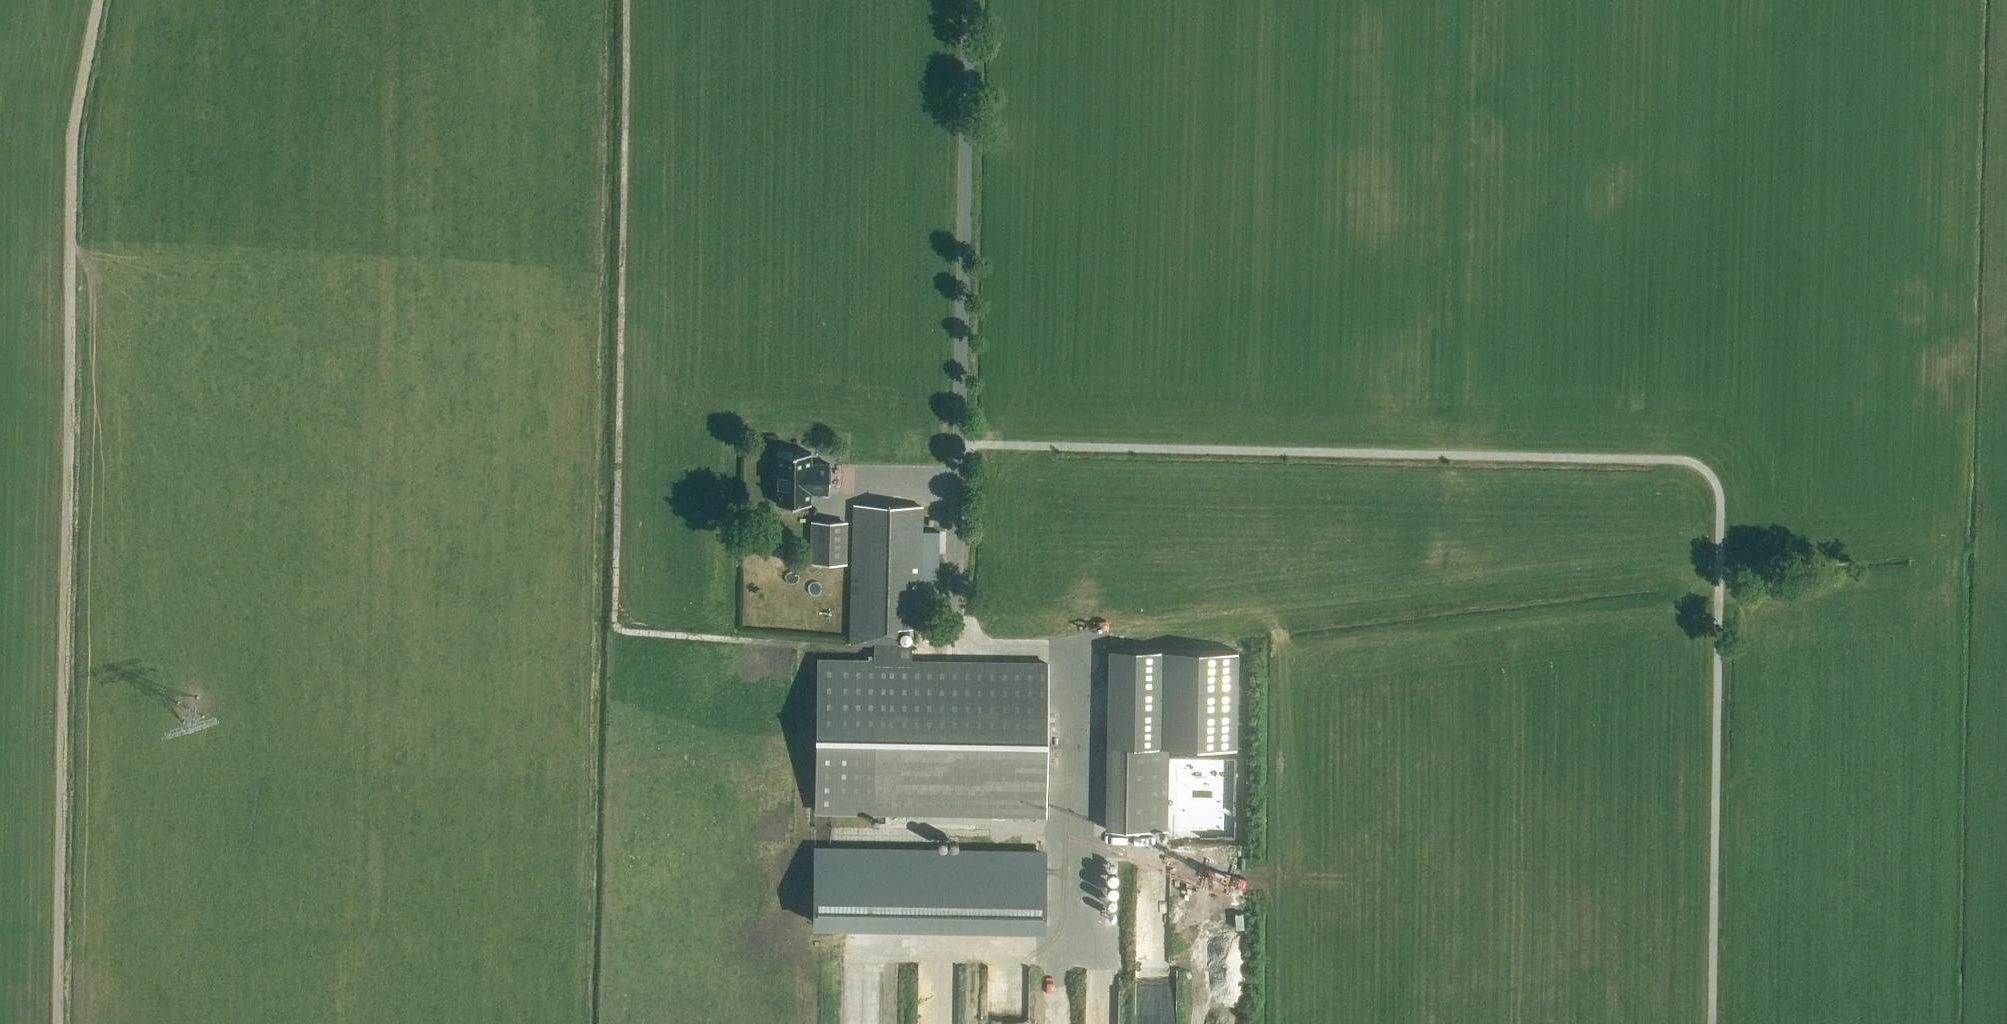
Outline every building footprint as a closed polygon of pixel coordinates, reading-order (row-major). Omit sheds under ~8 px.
[(812,452),(776,452),(775,504),(811,504),(811,494),(829,495),(830,463),(811,463),(812,452)] [(817,682),(815,810),(1045,813),(1048,664),(911,662),(911,644),(919,644),(922,506),(856,505),(854,565),(853,585),(853,644),(875,644),(875,661),(836,660),(834,661),(832,661),(828,663),(826,664),(825,665),(823,667),(821,670),(819,672),(818,675),(817,678),(817,679),(817,682)] [(847,564),(847,522),(811,521),(810,564),(835,564),(847,564)] [(753,522),(747,538),(757,542),(763,526),(753,522)] [(1109,650),(1107,747),(1168,748),(1239,749),(1240,653),(1109,650)] [(1107,747),(1106,829),(1237,831),(1239,749),(1107,747)] [(1046,850),(814,846),(813,927),(1045,931),(1046,850)]
